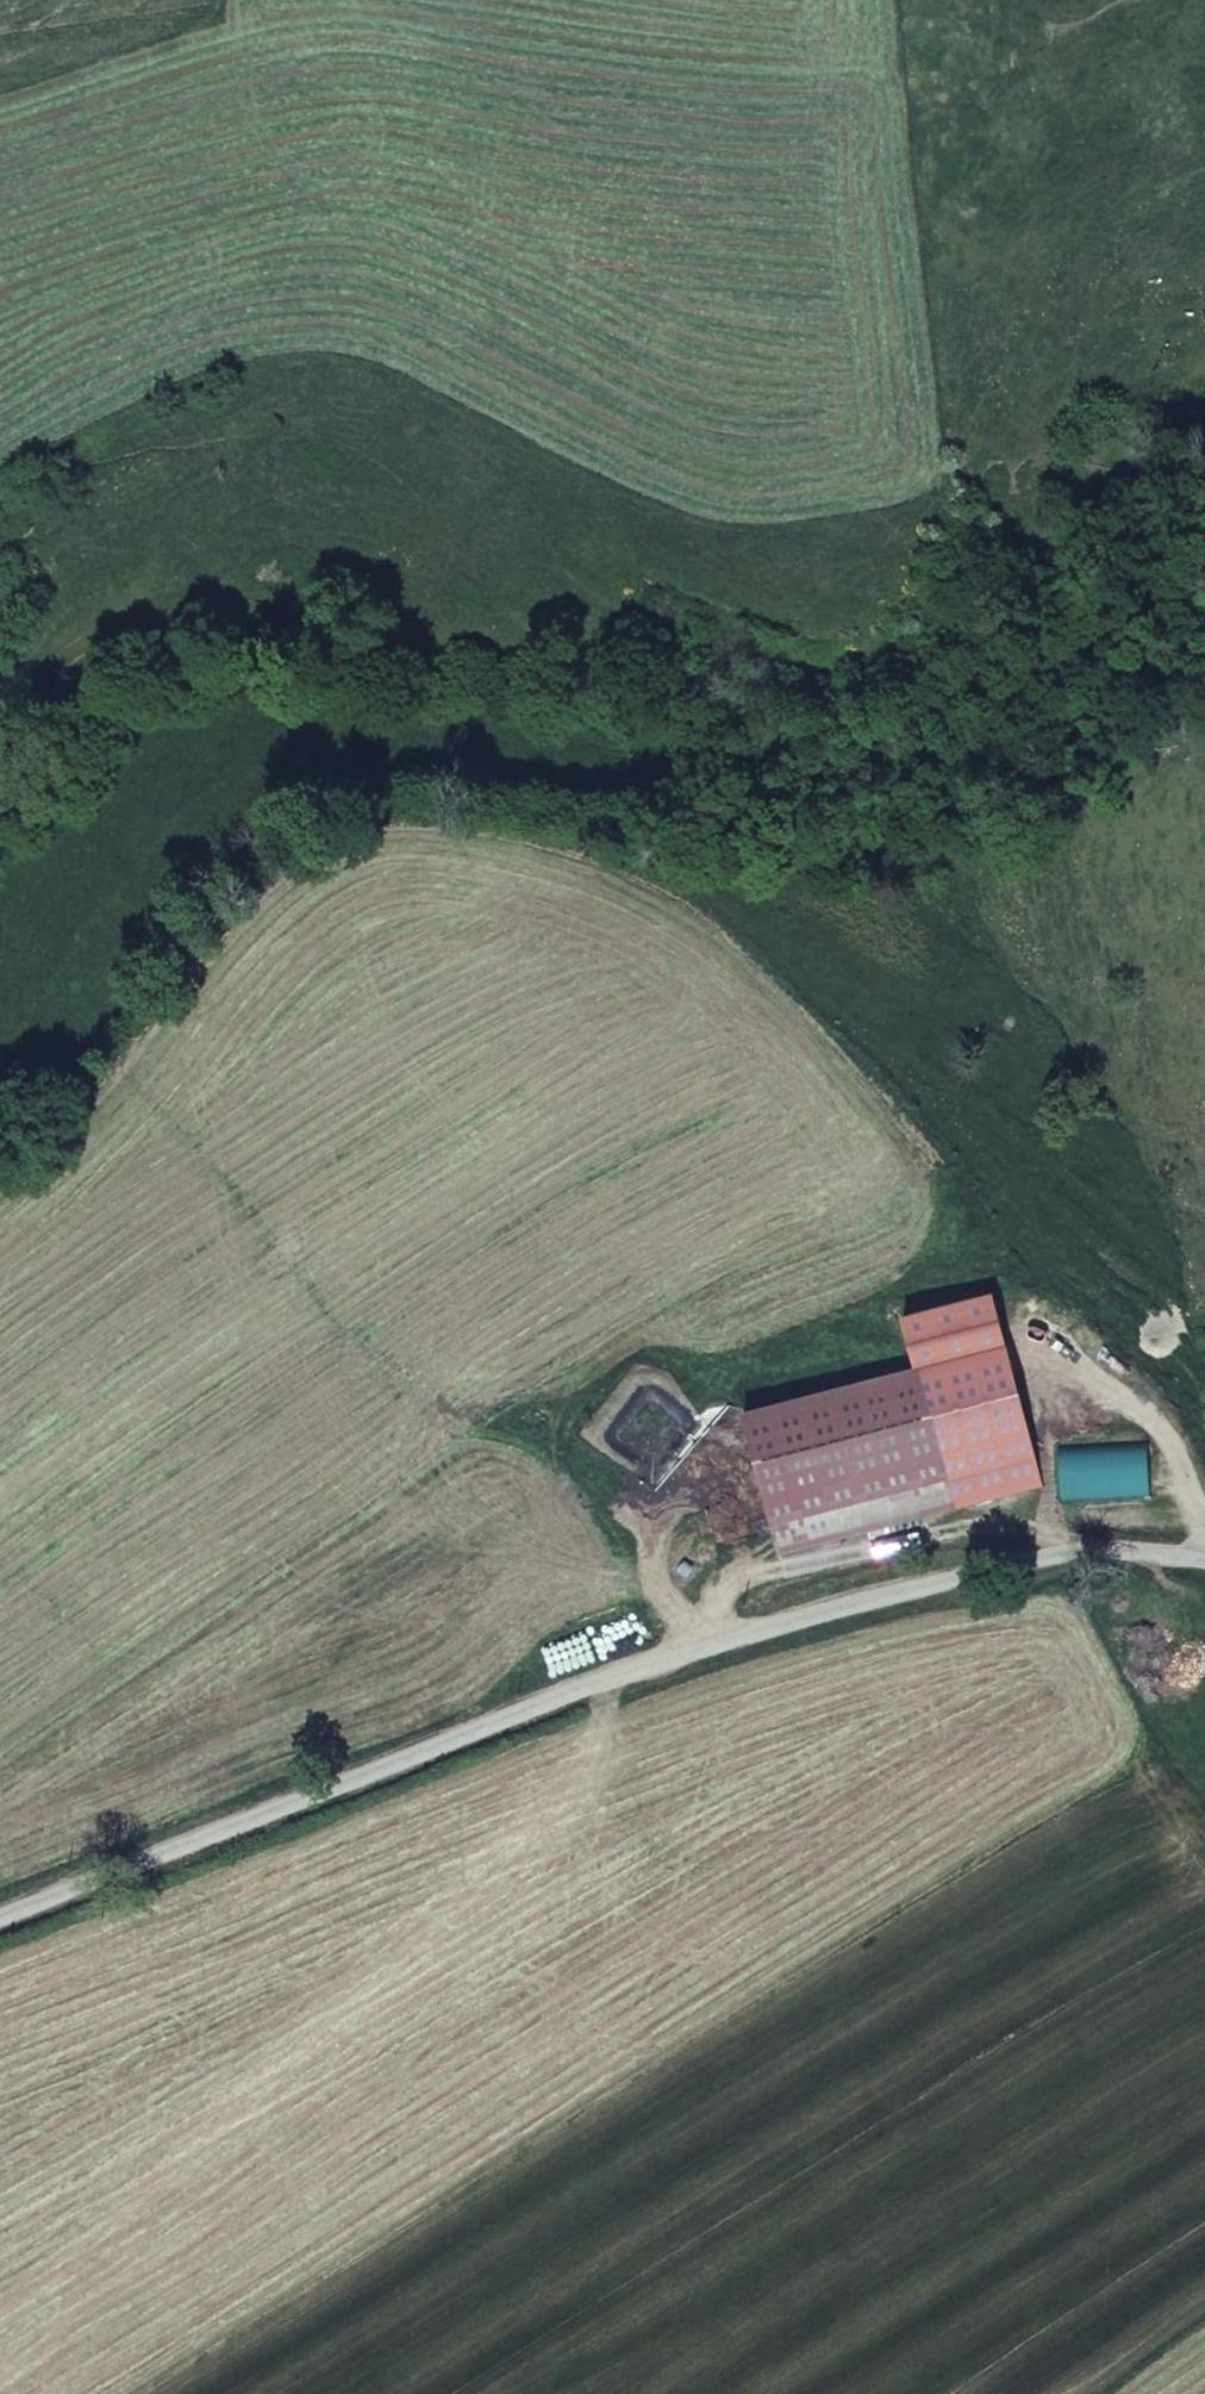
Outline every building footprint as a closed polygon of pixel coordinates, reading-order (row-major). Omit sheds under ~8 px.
[(728,1415),(765,1555),(940,1508),(903,1368),(728,1415)]
